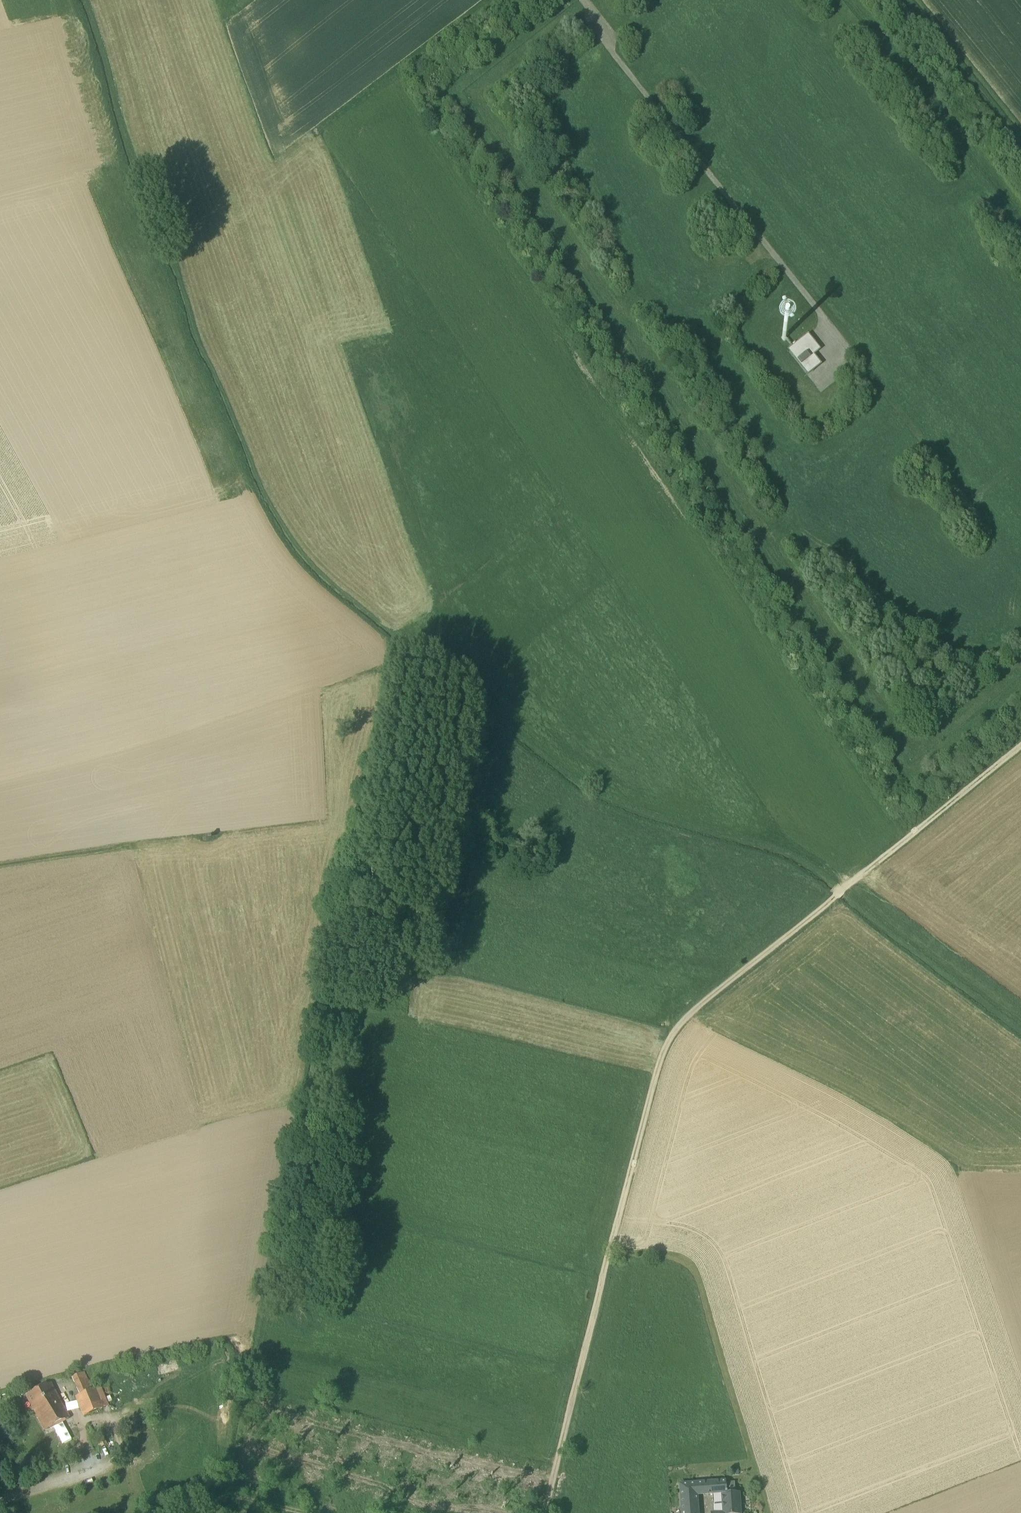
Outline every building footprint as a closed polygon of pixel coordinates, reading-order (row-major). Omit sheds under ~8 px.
[(788,351),(808,376),(821,365),(814,356),(820,351),(808,335),(788,351)] [(73,1376),(77,1385),(87,1381),(84,1372),(73,1376)] [(77,1385),(80,1393),(90,1389),(87,1381),(77,1385)] [(25,1397),(45,1431),(67,1418),(47,1384),(25,1397)] [(101,1388),(95,1391),(102,1409),(109,1406),(101,1388)] [(76,1398),(83,1417),(102,1409),(95,1391),(76,1398)] [(64,1406),(67,1413),(77,1408),(74,1401),(64,1406)] [(107,1445),(101,1434),(93,1438),(99,1449),(107,1445)] [(739,1493),(734,1494),(726,1494),(725,1484),(725,1482),(696,1484),(697,1495),(713,1494),(721,1494),(722,1512),(740,1512),(739,1493)] [(734,1483),(725,1484),(726,1494),(734,1494),(734,1483)] [(697,1495),(696,1484),(680,1485),(682,1512),(698,1512),(697,1495)] [(713,1494),(714,1504),(713,1506),(714,1512),(722,1512),(721,1494),(713,1494)]
